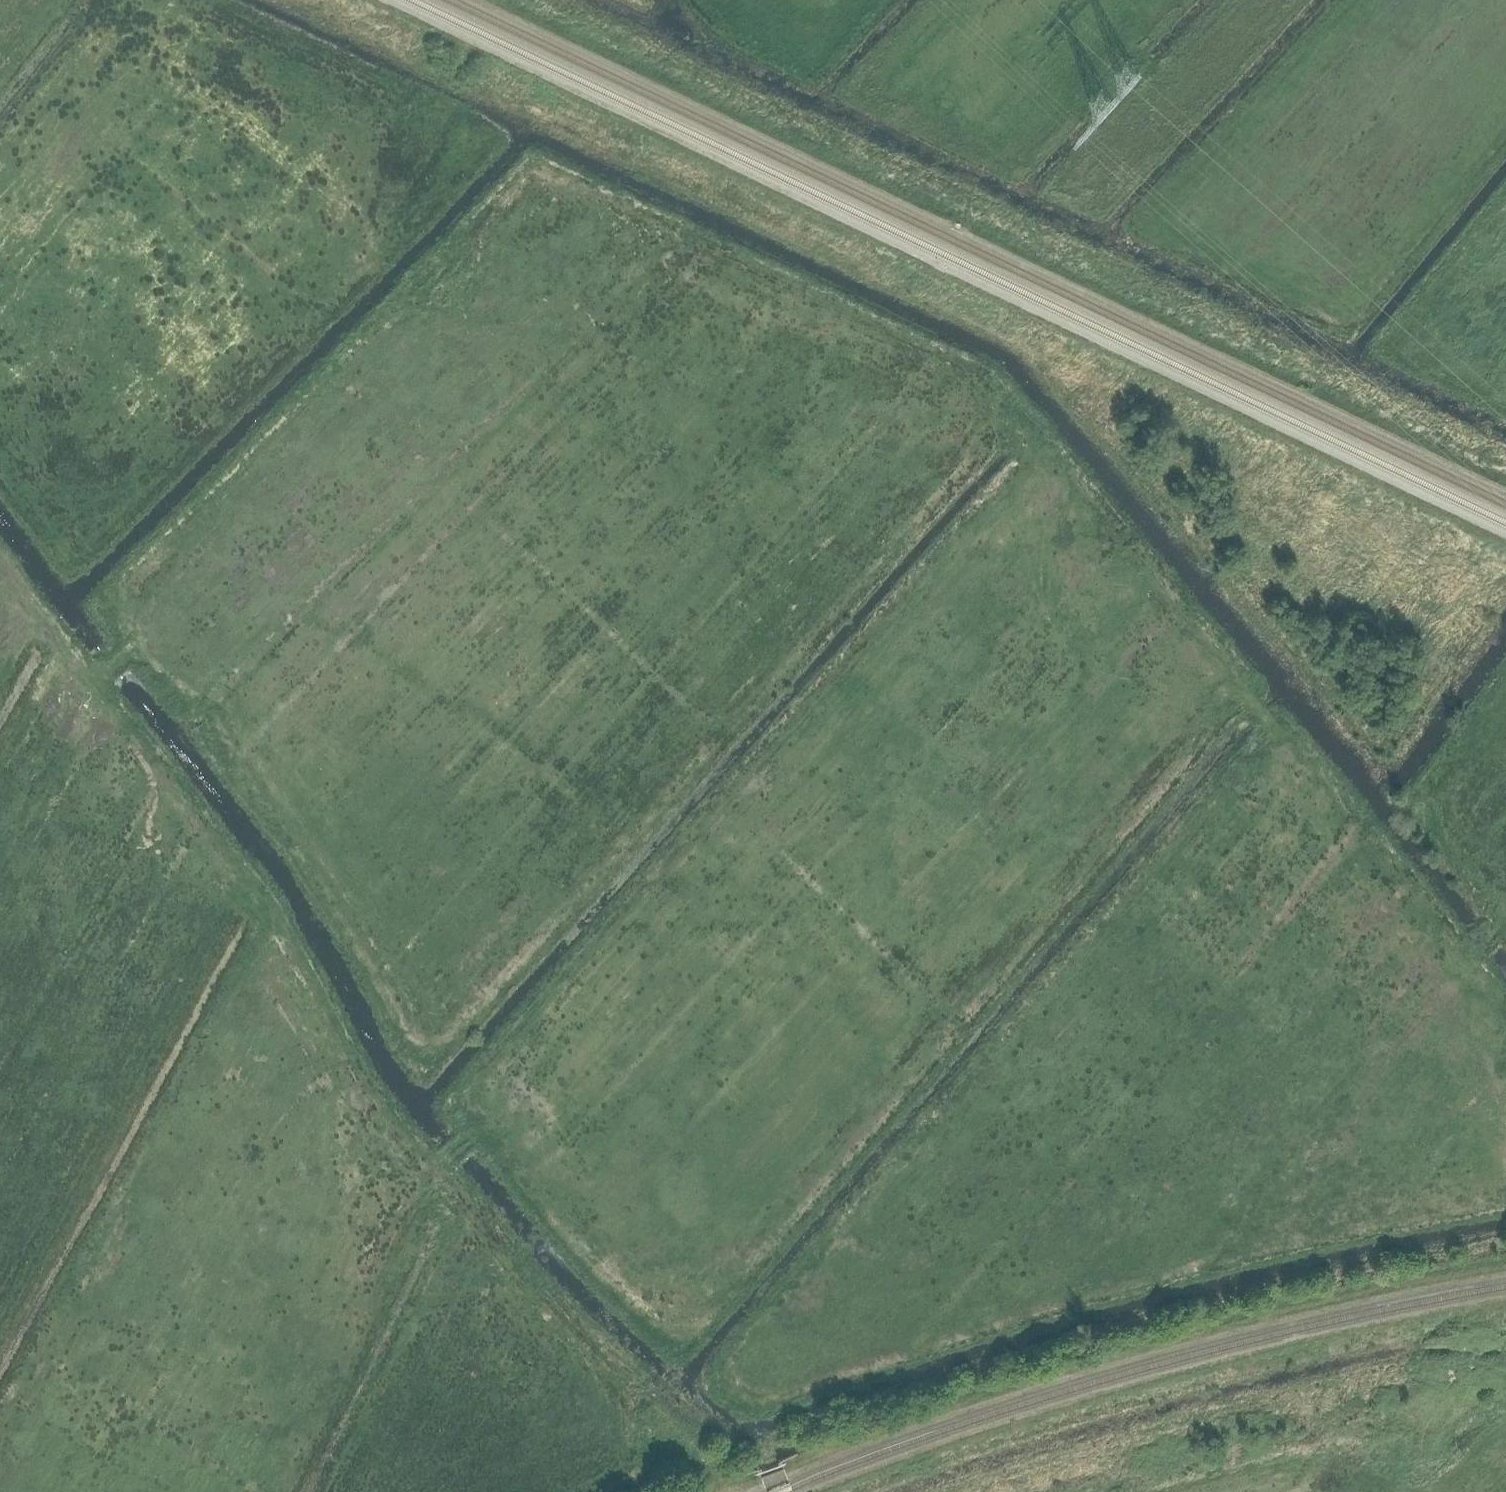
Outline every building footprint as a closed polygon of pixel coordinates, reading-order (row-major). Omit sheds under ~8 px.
[(769,1486),(789,1477),(782,1463),(762,1472),(769,1486)]
